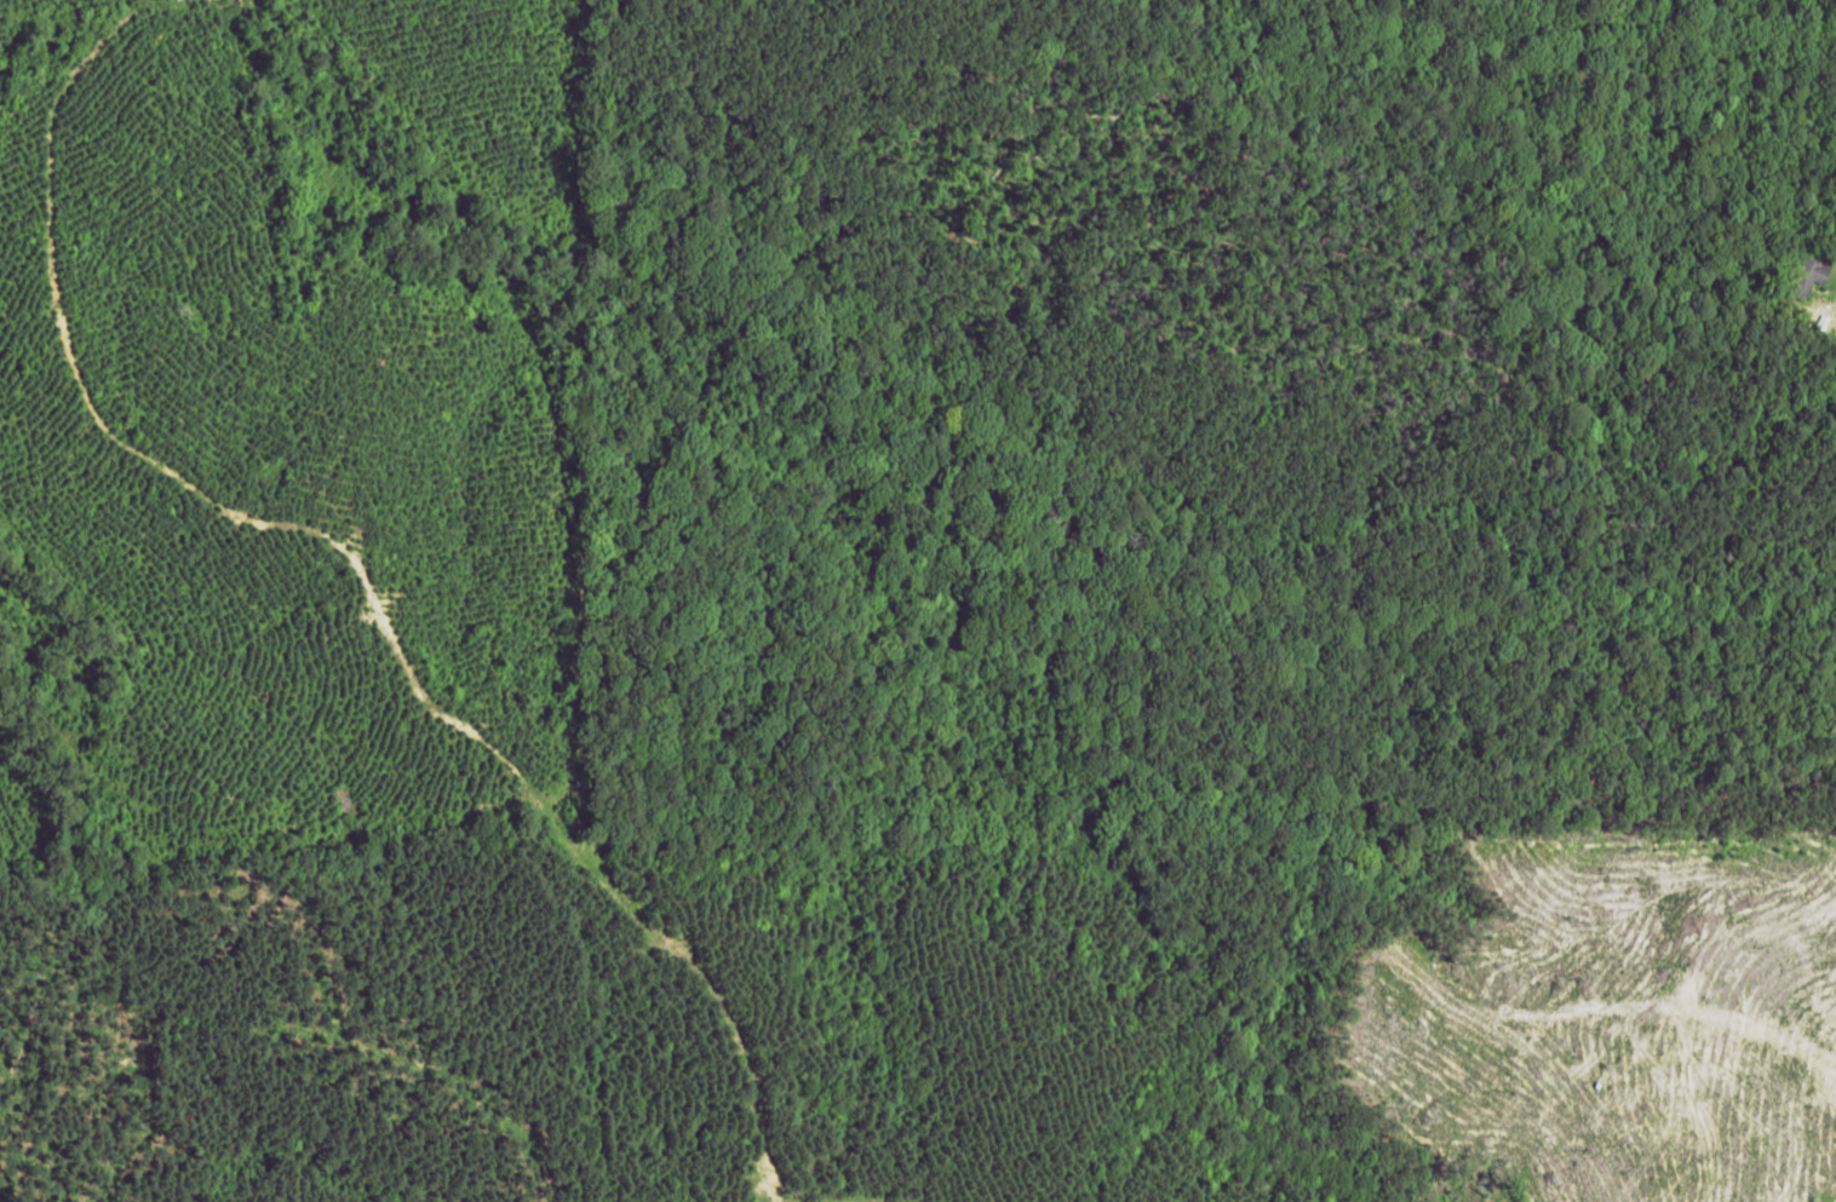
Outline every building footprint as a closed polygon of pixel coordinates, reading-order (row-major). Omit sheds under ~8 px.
[(1816,307),(1830,266),(1800,256),(1787,297),(1816,307)]
